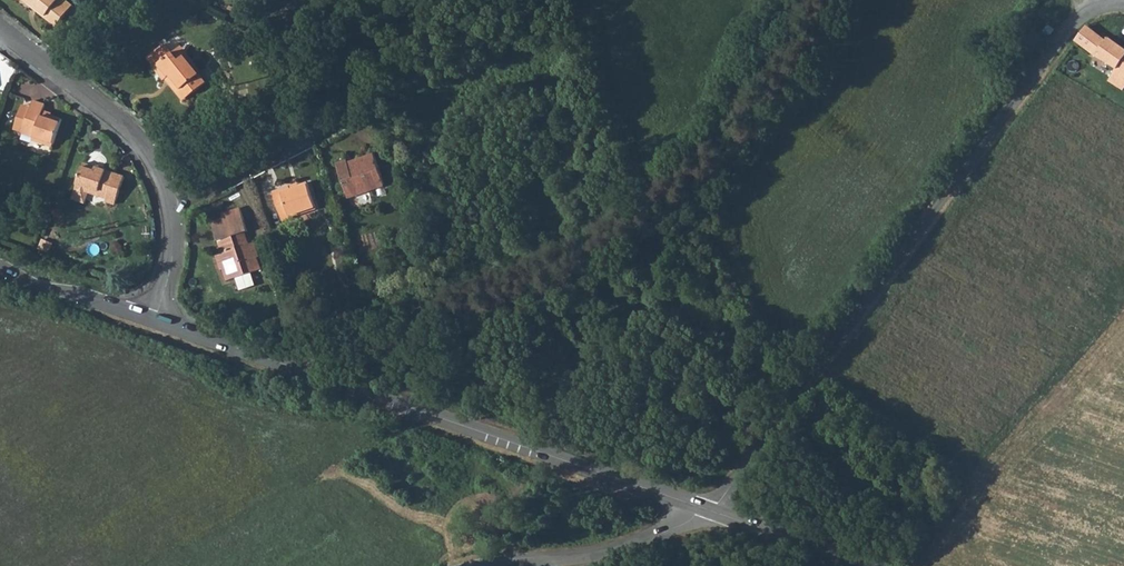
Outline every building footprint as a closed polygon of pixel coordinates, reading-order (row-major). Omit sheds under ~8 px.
[(73,5),(67,0),(22,0),(27,3),(28,2),(38,9),(36,11),(56,26),(73,5)] [(27,3),(36,11),(38,9),(28,2),(27,3)] [(1085,26),(1074,41),(1093,55),(1104,40),(1085,26)] [(1093,55),(1115,70),(1107,82),(1122,92),(1123,89),(1123,50),(1106,37),(1104,40),(1093,55)] [(164,43),(147,57),(154,67),(163,80),(164,79),(168,76),(173,82),(194,66),(185,54),(179,59),(173,52),(172,53),(164,43)] [(181,45),(173,52),(179,59),(185,54),(187,52),(181,45)] [(206,81),(194,66),(173,82),(171,84),(184,99),(206,81)] [(168,76),(164,79),(170,85),(171,84),(173,82),(168,76)] [(171,84),(170,85),(182,100),(184,99),(171,84)] [(33,100),(30,108),(22,133),(34,136),(32,140),(52,147),(60,122),(51,119),(52,113),(42,110),(45,104),(33,100)] [(22,133),(30,108),(22,106),(14,130),(22,133)] [(372,153),(356,159),(356,161),(348,164),(347,161),(346,159),(336,162),(348,196),(383,185),(372,153)] [(95,171),(82,167),(72,199),(85,203),(90,188),(109,194),(107,201),(116,204),(125,176),(96,167),(95,171)] [(307,181),(298,184),(290,186),(289,184),(272,190),(282,220),(290,217),(289,214),(315,205),(307,181)] [(316,208),(315,205),(289,214),(290,217),(316,208)] [(222,217),(212,221),(221,252),(214,254),(220,270),(222,269),(227,267),(231,279),(261,269),(257,257),(259,256),(254,242),(249,243),(245,232),(248,231),(240,208),(222,214),(222,217)] [(227,267),(222,269),(226,281),(231,279),(227,267)]
